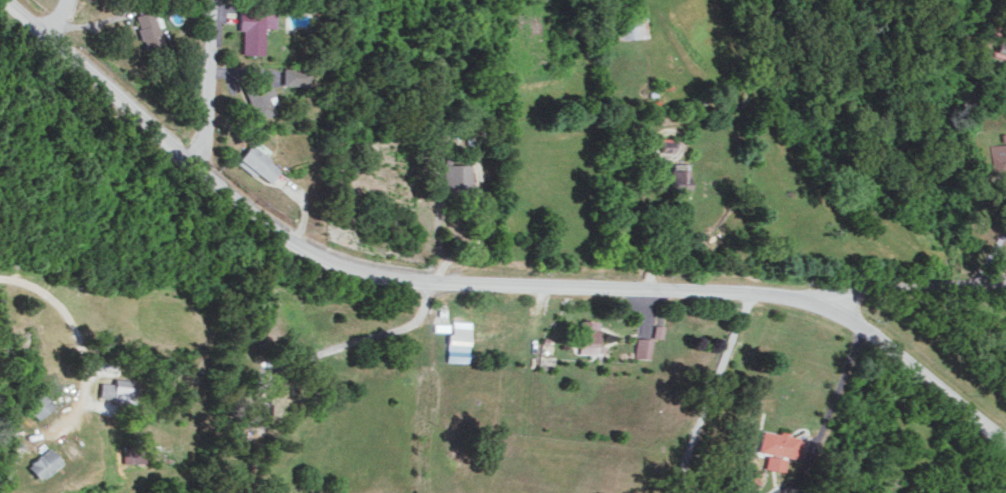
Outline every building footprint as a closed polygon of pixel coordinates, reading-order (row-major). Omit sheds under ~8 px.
[(261,2),(245,2),(245,10),(261,11),(261,2)] [(134,14),(141,48),(161,44),(153,9),(134,14)] [(241,52),(261,53),(262,27),(273,27),(274,12),(237,11),(237,29),(241,30),(241,52)] [(645,16),(613,17),(613,38),(645,37),(645,16)] [(281,84),(308,85),(308,68),(282,67),(281,84)] [(269,104),(275,101),(265,75),(240,84),(253,119),(272,112),(269,104)] [(659,151),(672,151),(672,138),(659,139),(659,151)] [(234,160),(253,176),(257,172),(268,182),(280,168),(250,142),(234,160)] [(986,144),(988,167),(1005,165),(1005,142),(986,144)] [(686,162),(669,162),(668,192),(685,193),(686,162)] [(467,164),(441,163),(440,192),(466,193),(467,164)] [(599,320),(581,319),(580,352),(606,352),(606,344),(598,344),(599,320)] [(468,362),(470,320),(451,320),(451,333),(447,333),(446,361),(468,362)] [(449,330),(448,322),(433,323),(433,331),(449,330)] [(663,337),(663,324),(655,324),(654,337),(663,337)] [(652,357),(653,338),(637,337),(636,357),(652,357)] [(132,379),(112,378),(112,383),(99,382),(98,398),(131,401),(132,379)] [(265,401),(251,399),(252,389),(232,387),(230,403),(236,404),(233,424),(262,428),(265,401)] [(53,404),(42,390),(24,404),(36,418),(53,404)] [(757,451),(800,458),(803,437),(760,430),(757,451)] [(120,462),(142,462),(142,443),(121,442),(120,462)] [(22,465),(34,480),(57,462),(46,447),(22,465)] [(783,457),(765,455),(763,468),(782,470),(783,457)]
